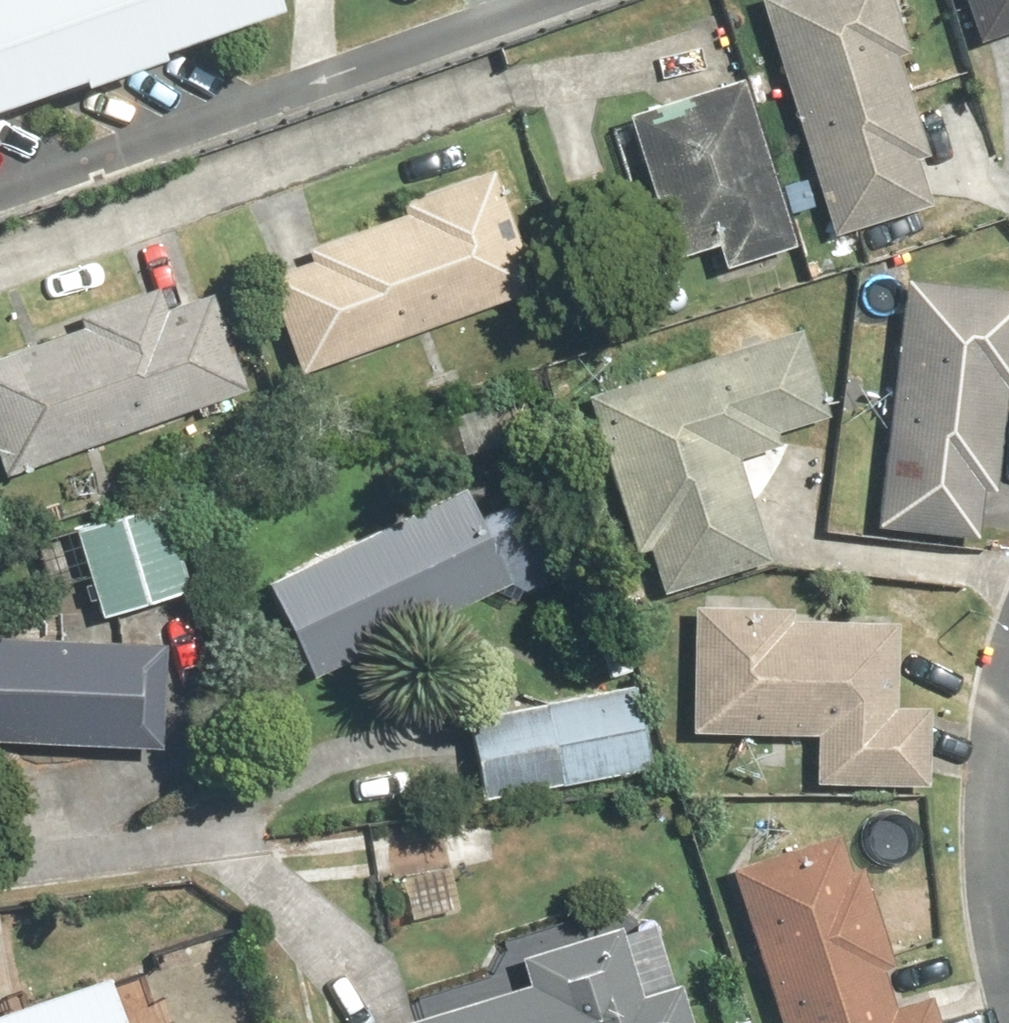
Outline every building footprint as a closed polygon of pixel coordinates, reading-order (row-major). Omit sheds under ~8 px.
[(260,19),(253,0),(0,0),(0,113),(260,19)] [(828,238),(945,200),(880,0),(751,0),(828,238)] [(955,49),(1008,32),(1008,0),(939,0),(955,49)] [(736,75),(609,116),(668,294),(795,253),(736,75)] [(488,189),(250,266),(286,377),(525,300),(488,189)] [(243,402),(204,281),(0,347),(0,481),(243,402)] [(868,537),(984,549),(1008,316),(1008,298),(896,285),(868,537)] [(790,331),(575,402),(643,605),(770,563),(734,458),(823,429),(790,331)] [(499,467),(253,591),(304,691),(550,568),(499,467)] [(154,497),(59,531),(90,619),(186,585),(154,497)] [(898,623),(688,614),(683,737),(810,743),(808,789),(930,795),(934,707),(894,706),(898,623)] [(0,635),(0,753),(163,762),(169,644),(0,635)] [(635,684),(453,718),(469,804),(651,770),(635,684)] [(720,860),(767,1022),(905,1022),(847,824),(720,860)] [(670,982),(633,993),(611,922),(506,954),(516,987),(395,1022),(682,1022),(670,982)] [(0,1010),(0,1022),(117,1022),(101,977),(0,1010)]
